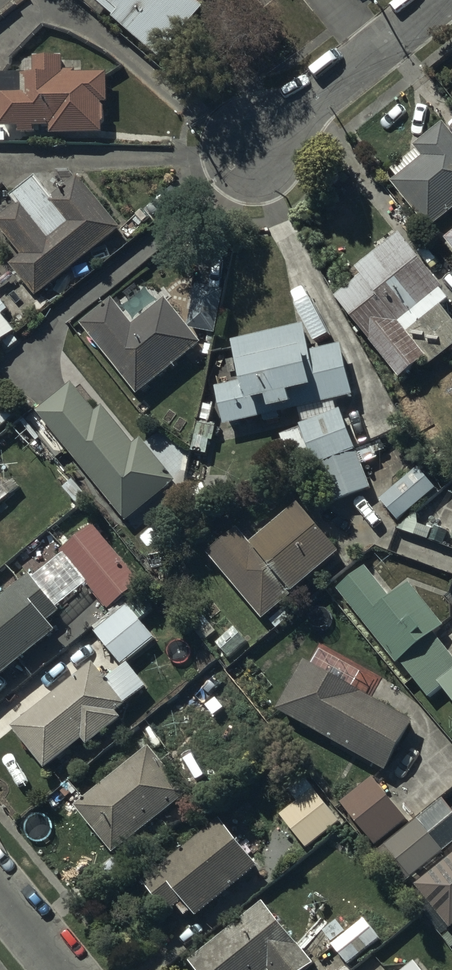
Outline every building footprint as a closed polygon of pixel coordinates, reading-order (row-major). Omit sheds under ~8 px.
[(115,18),(114,19),(162,61),(207,9),(196,0),(95,0),(115,18)] [(36,76),(0,76),(1,95),(0,95),(1,128),(19,128),(19,134),(37,134),(37,128),(52,128),(52,136),(105,134),(105,125),(107,125),(106,104),(110,104),(109,74),(65,76),(65,59),(36,60),(36,76)] [(445,125),(415,149),(417,151),(392,171),(399,179),(393,183),(431,231),(451,213),(451,132),(445,125)] [(122,229),(80,179),(55,199),(38,178),(13,198),(19,205),(0,221),(0,228),(24,257),(13,267),(39,298),(122,229)] [(400,237),(358,270),(365,278),(338,299),(402,380),(425,362),(430,368),(451,350),(451,318),(443,307),(451,301),(400,237)] [(114,300),(82,325),(140,397),(205,345),(192,330),(217,335),(227,292),(198,285),(189,325),(169,300),(136,327),(114,300)] [(4,342),(10,350),(20,342),(14,335),(17,333),(0,312),(0,345),(4,342)] [(247,381),(218,388),(227,427),(300,409),(305,424),(301,425),(302,428),(282,436),(295,471),(316,463),(332,505),(373,488),(343,411),(338,412),(334,401),(355,396),(344,346),(313,353),(307,325),(234,342),(241,372),(245,371),(247,381)] [(74,382),(38,410),(127,522),(177,482),(142,439),(135,445),(104,406),(97,411),(74,382)] [(438,490),(419,469),(382,501),(400,523),(438,490)] [(21,487),(15,480),(6,488),(1,481),(0,481),(0,504),(21,487)] [(343,552),(303,506),(254,548),(239,531),(209,556),(265,620),(343,552)] [(94,525),(62,551),(109,610),(142,584),(134,574),(138,571),(128,558),(123,562),(94,525)] [(340,590),(399,666),(402,663),(429,698),(443,688),(451,699),(451,655),(437,636),(447,628),(412,585),(394,600),(367,567),(340,590)] [(31,576),(0,601),(0,677),(56,631),(49,621),(60,612),(31,576)] [(132,604),(130,601),(94,630),(123,667),(157,640),(141,621),(156,609),(144,595),(132,604)] [(248,643),(236,628),(217,644),(229,659),(248,643)] [(414,722),(306,660),(277,710),(386,771),(414,722)] [(108,681),(95,665),(14,728),(47,771),(85,741),(89,747),(124,720),(118,711),(148,687),(130,664),(108,681)] [(190,793),(152,748),(76,809),(115,855),(190,793)] [(298,802),(281,814),(308,850),(342,824),(305,775),(287,788),(298,802)] [(375,778),(343,804),(377,847),(409,822),(375,778)] [(445,799),(377,854),(403,887),(451,847),(451,808),(445,799)] [(260,867),(221,819),(144,881),(180,924),(193,913),(197,919),(260,867)] [(417,886),(451,930),(451,858),(417,886)] [(265,905),(191,964),(196,969),(309,969),(314,966),(265,905)] [(381,942),(365,921),(334,945),(350,966),(381,942)]
